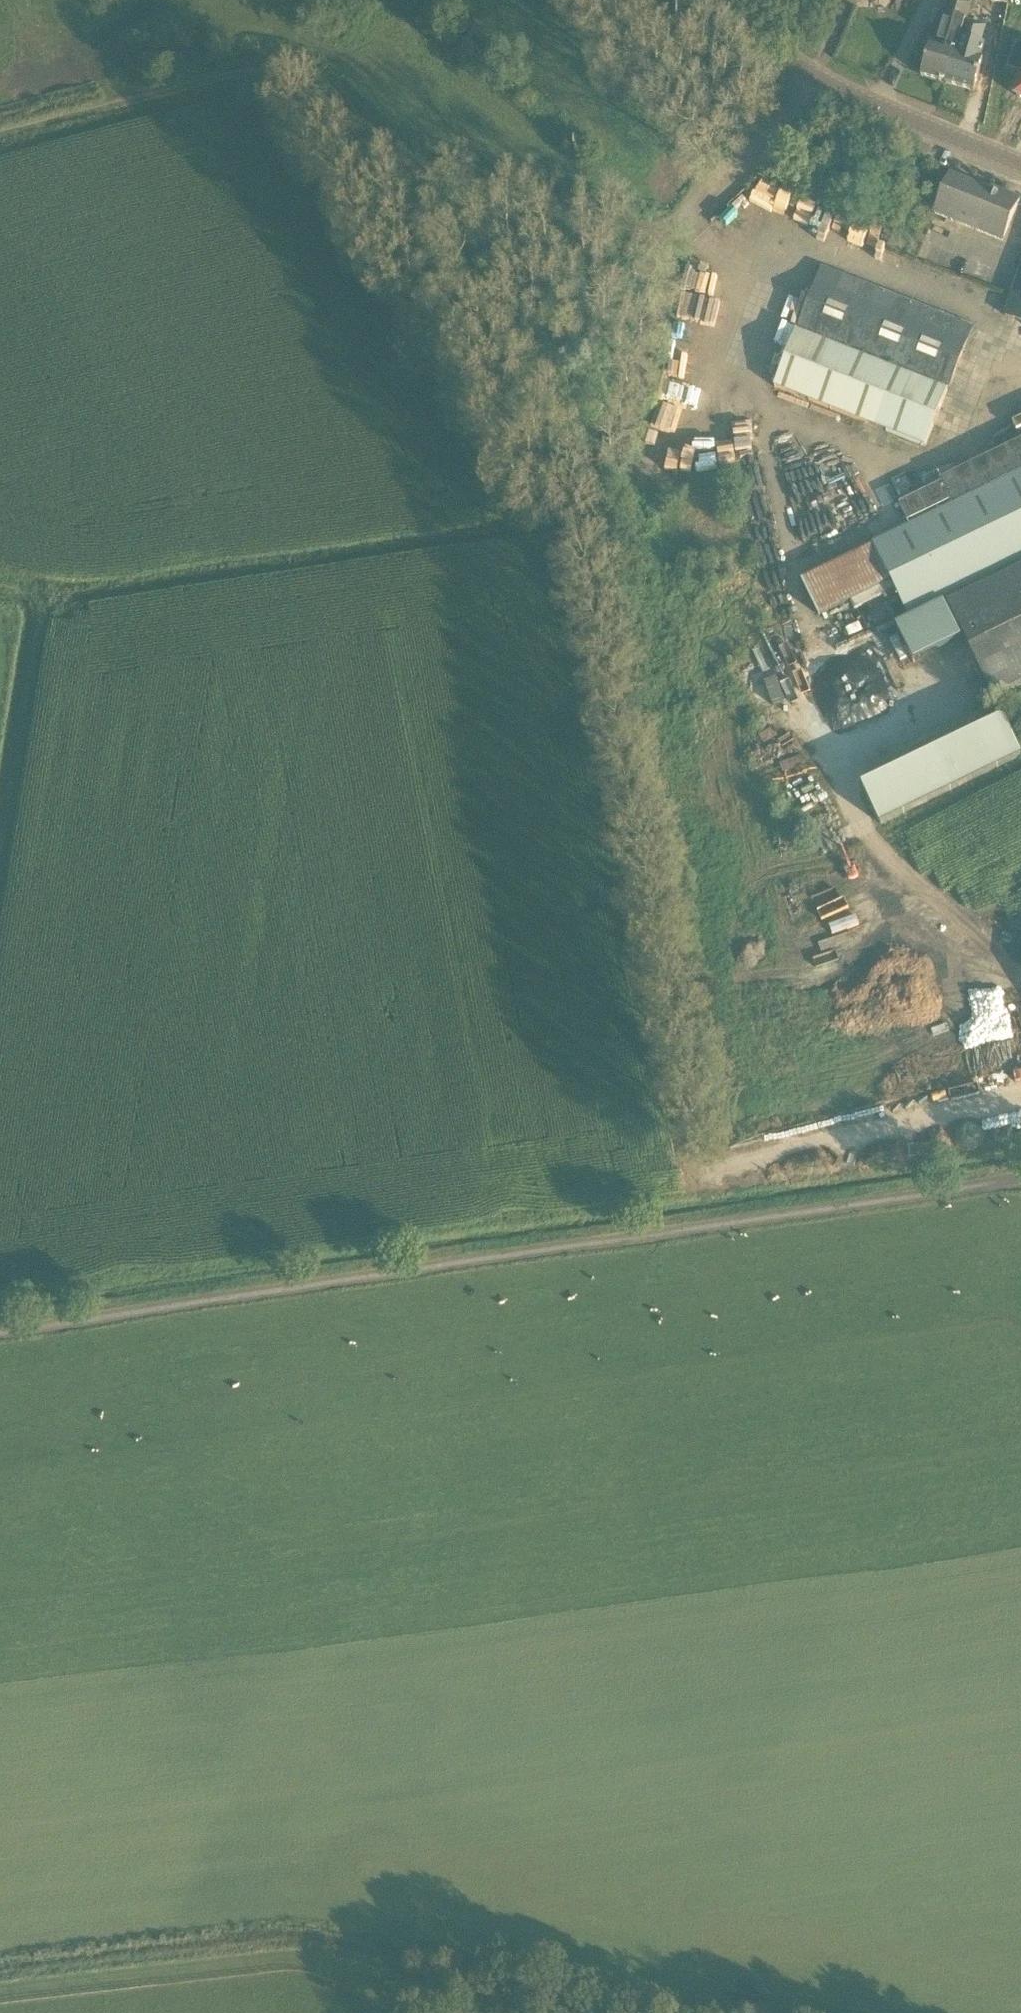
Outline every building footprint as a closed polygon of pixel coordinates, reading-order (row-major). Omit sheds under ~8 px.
[(925,77),(947,83),(956,52),(958,53),(967,22),(972,5),(956,0),(947,0),(925,77)] [(956,52),(947,83),(974,91),(983,60),(980,59),(984,45),(981,44),(985,28),(967,22),(958,53),(956,52)] [(1010,67),(1020,71),(1020,47),(1019,46),(1010,67)] [(1002,242),(1018,203),(1020,199),(1001,191),(1000,195),(951,175),(935,215),(1002,242)] [(972,328),(935,313),(822,268),(798,327),(949,387),(972,328)] [(1005,316),(1020,323),(1020,268),(1005,316)] [(727,315),(715,346),(728,351),(752,289),(740,284),(727,315)] [(947,392),(909,377),(796,332),(774,389),(887,433),(925,448),(947,392)] [(873,544),(910,617),(1020,563),(1020,432),(1003,441),(1006,447),(940,479),(942,484),(899,505),(910,526),(873,544)] [(633,453),(633,469),(650,469),(650,454),(633,453)] [(772,565),(774,565),(773,556),(761,557),(764,581),(774,580),(772,565)] [(767,727),(787,782),(808,775),(801,754),(803,753),(790,718),(767,727)] [(1001,721),(852,781),(865,812),(816,832),(821,844),(1019,764),(1001,721)] [(936,1118),(932,1109),(945,1103),(940,1094),(916,1105),(924,1124),(936,1118)]
